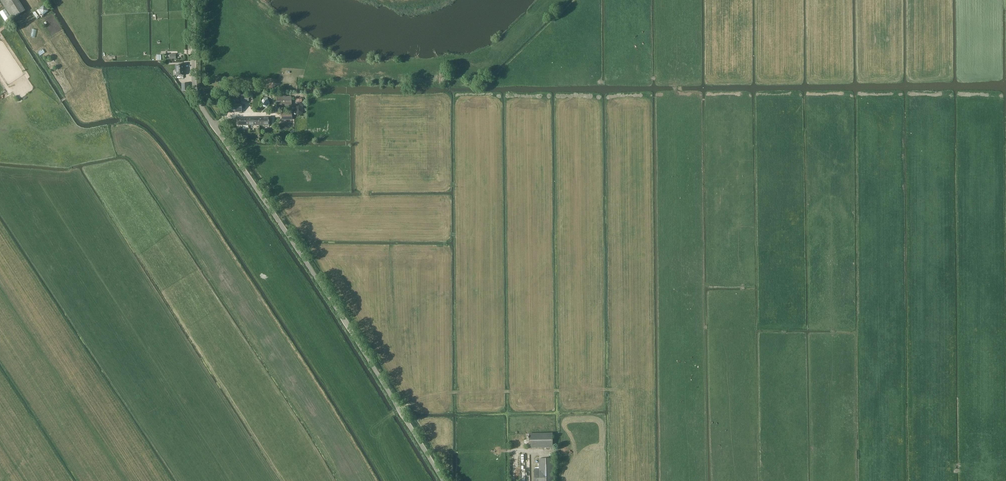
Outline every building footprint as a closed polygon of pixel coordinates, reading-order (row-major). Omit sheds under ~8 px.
[(16,16),(24,11),(18,0),(0,0),(12,19),(16,16)] [(41,14),(48,9),(44,4),(38,9),(41,14)] [(184,65),(176,65),(176,75),(184,75),(184,65)] [(276,97),(276,101),(277,107),(292,106),(291,97),(276,97)] [(229,113),(241,113),(241,104),(229,104),(229,113)] [(299,116),(303,114),(304,108),(299,105),(294,108),(294,113),(299,116)] [(529,448),(552,448),(552,433),(529,434),(529,448)] [(552,458),(539,459),(539,470),(534,470),(534,480),(553,480),(552,458)]
